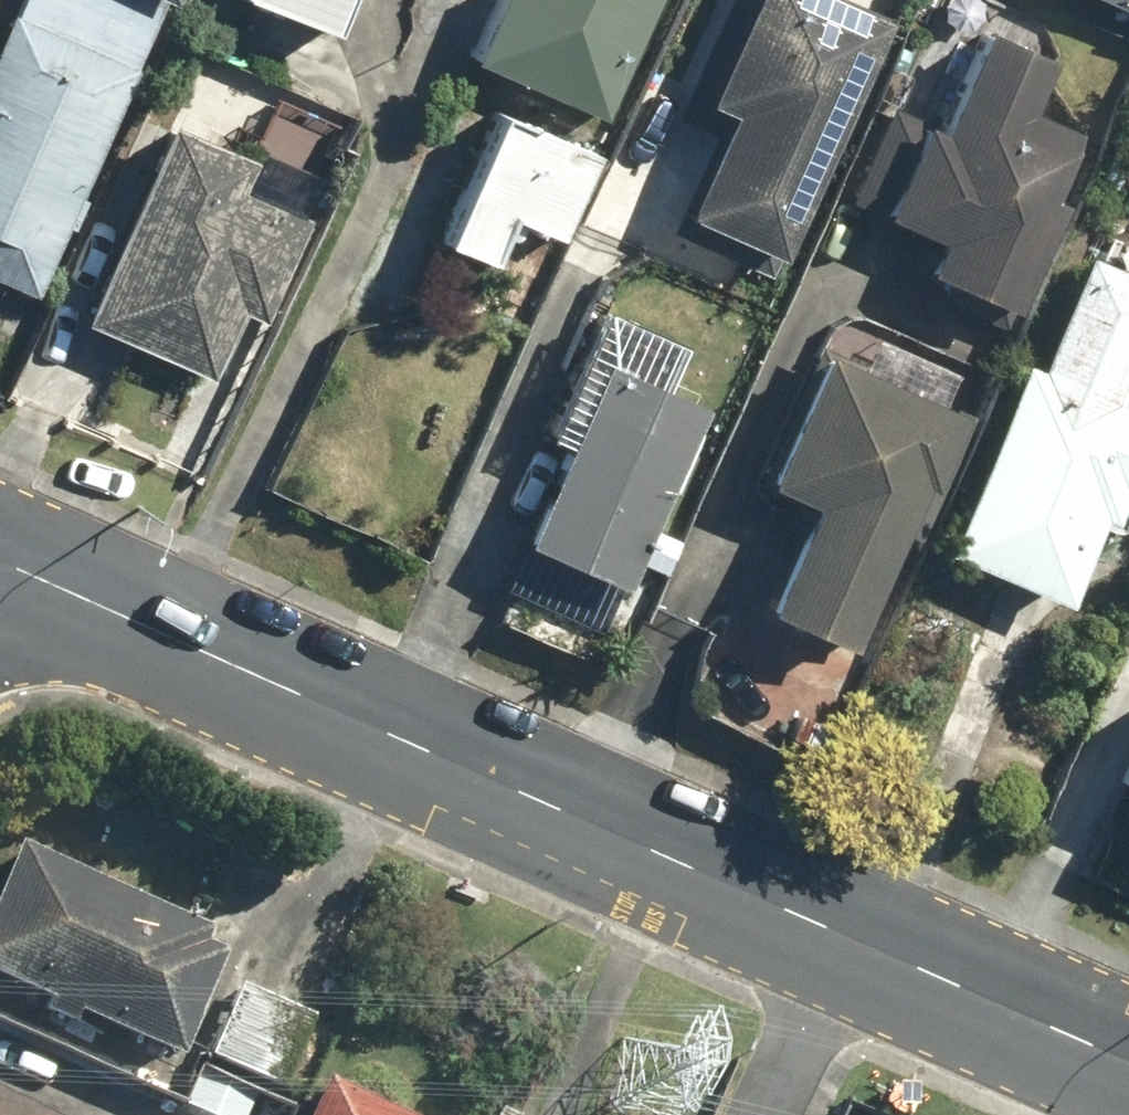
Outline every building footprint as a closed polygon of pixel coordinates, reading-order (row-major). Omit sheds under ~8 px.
[(153,13),(159,0),(124,0),(153,13)] [(216,6),(308,47),(329,0),(218,0),(216,6)] [(461,76),(596,132),(651,0),(492,0),(461,76)] [(663,123),(676,129),(658,170),(683,181),(663,225),(768,273),(883,21),(837,0),(719,0),(663,123)] [(939,108),(891,86),(854,180),(879,190),(875,201),(932,223),(916,263),(1019,304),(1067,183),(1054,178),(1079,116),(1030,97),(1050,46),(975,16),(939,108)] [(1,24),(0,26),(0,294),(26,306),(125,77),(1,24)] [(554,251),(591,154),(485,112),(428,258),(478,278),(497,229),(554,251)] [(237,166),(155,132),(69,338),(196,391),(225,320),(256,333),(302,223),(226,192),(237,166)] [(1079,260),(1023,388),(1005,380),(925,563),(1050,618),(1089,531),(1099,536),(1111,509),(1128,518),(1128,420),(1126,418),(1128,411),(1128,282),(1079,260)] [(850,379),(801,357),(739,494),(792,518),(741,630),(826,668),(881,546),(910,559),(967,431),(931,415),(945,385),(863,348),(850,379)] [(500,563),(524,574),(517,591),(581,620),(592,598),(606,604),(690,422),(587,375),(500,563)] [(1065,737),(1040,804),(1109,829),(1125,888),(1128,886),(1128,715),(1065,737)] [(195,938),(3,854),(0,860),(0,998),(30,1010),(25,1021),(78,1044),(83,1033),(161,1067),(209,956),(191,948),(195,938)] [(302,1021),(224,989),(195,1061),(273,1092),(302,1021)] [(308,1091),(297,1114),(363,1114),(308,1091)] [(0,1101),(0,1114),(32,1114),(0,1101)]
